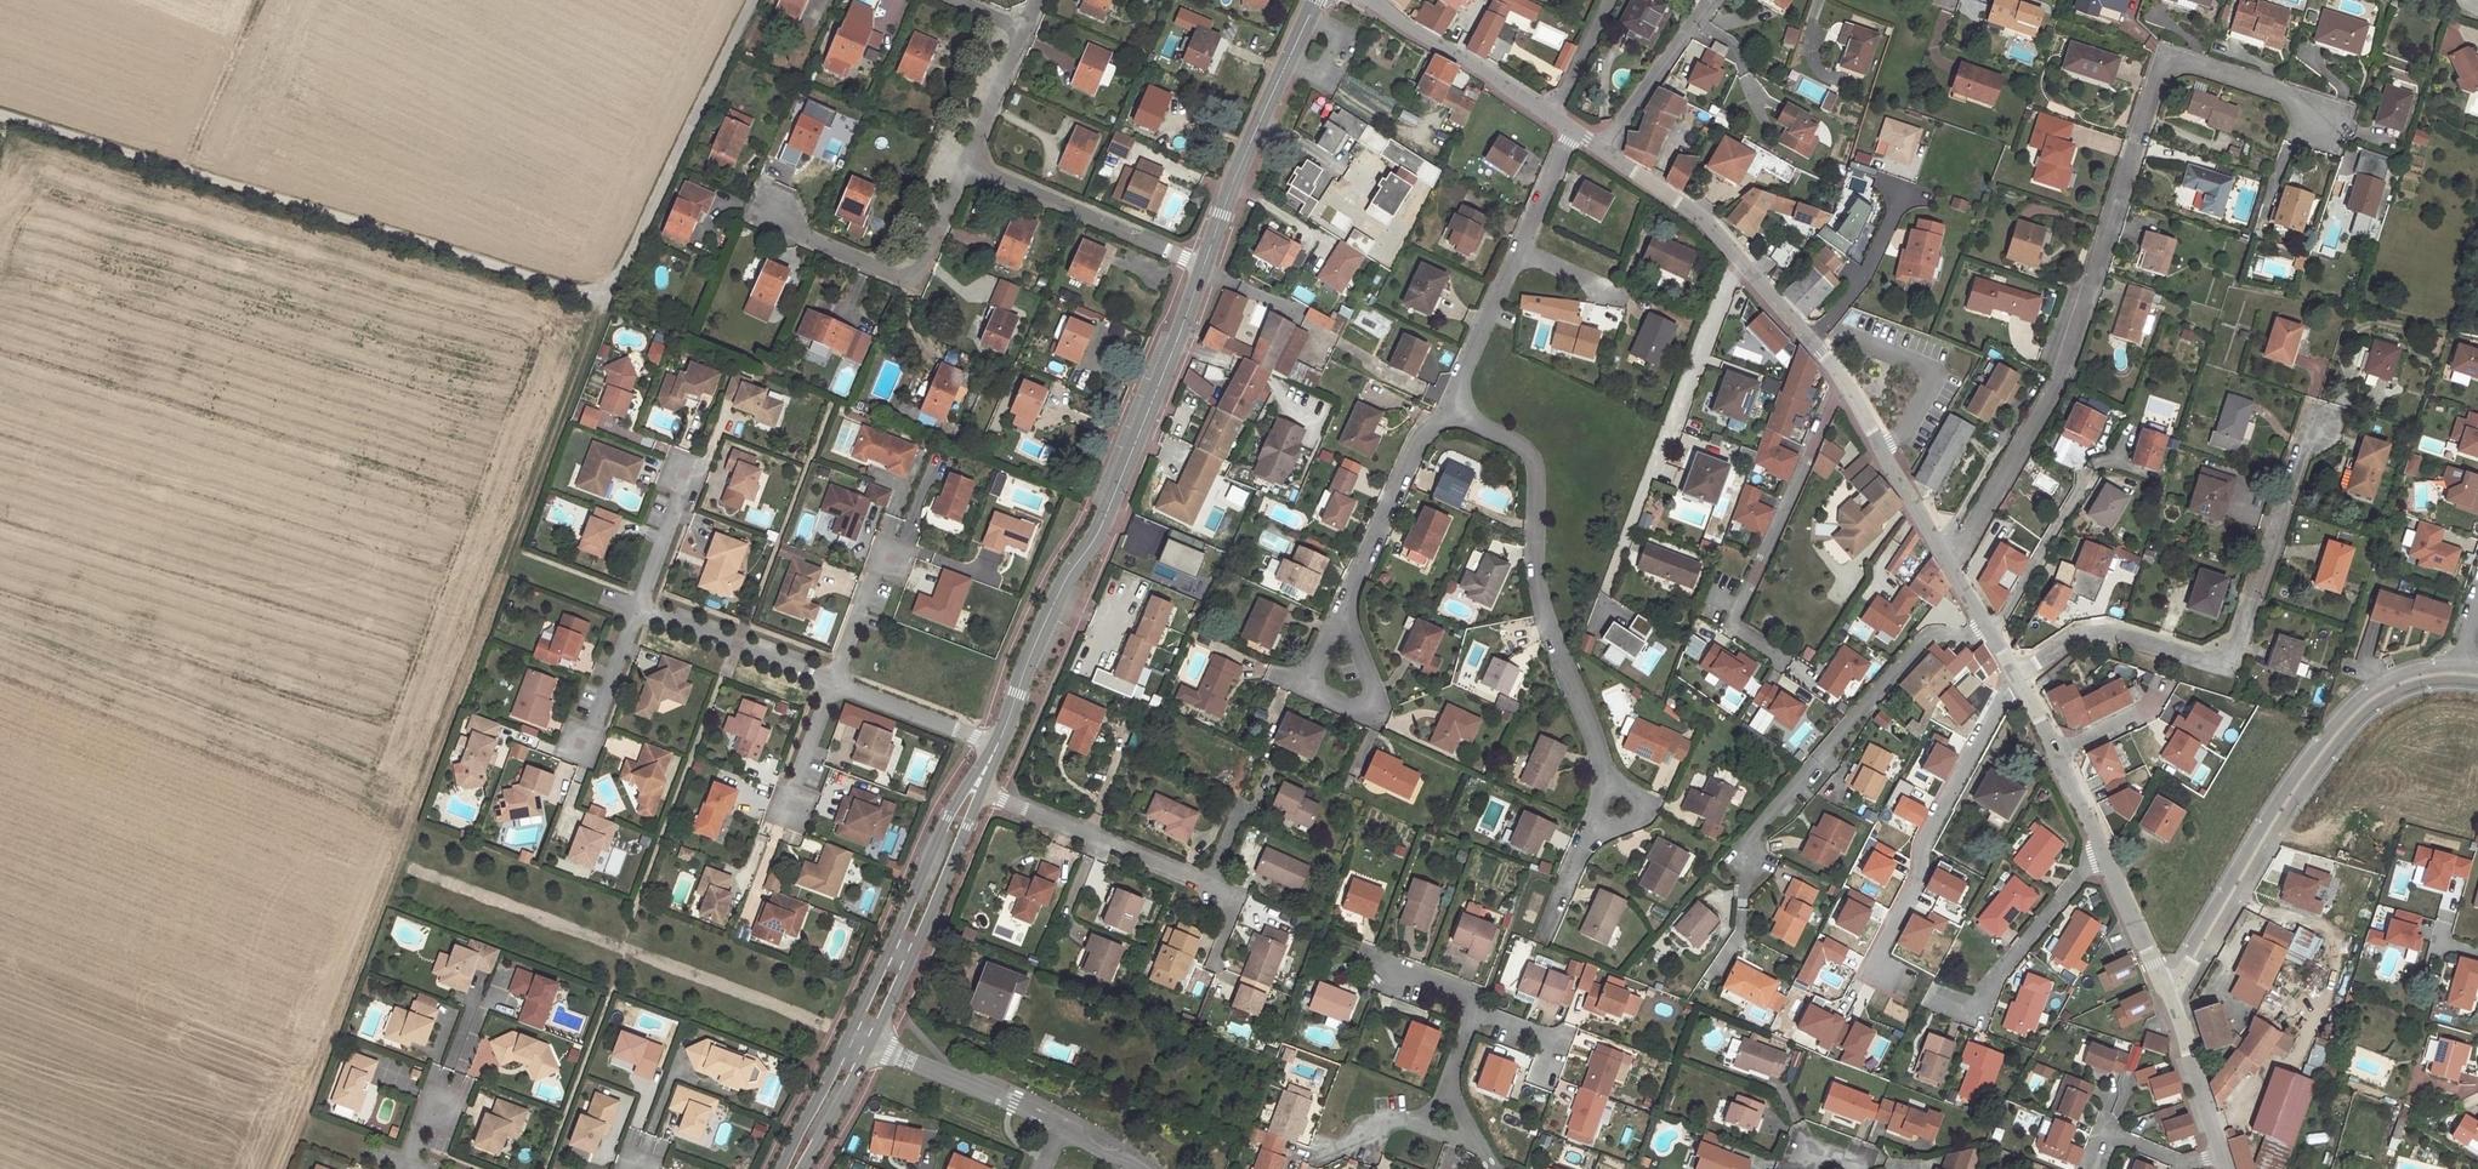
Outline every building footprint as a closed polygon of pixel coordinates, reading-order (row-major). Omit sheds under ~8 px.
[(777,10),(799,20),(808,0),(782,0),(777,10)] [(1080,12),(1102,20),(1111,0),(1085,0),(1080,12)] [(1243,8),(1266,8),(1266,0),(1243,0),(1243,8)] [(1403,9),(1409,0),(1392,0),(1403,9)] [(1462,0),(1440,0),(1440,1),(1439,0),(1438,0),(1434,7),(1427,2),(1421,13),(1415,21),(1440,37),(1455,11),(1462,0)] [(1466,51),(1483,60),(1503,21),(1511,24),(1520,6),(1509,0),(1495,0),(1494,1),(1466,51)] [(1666,7),(1653,0),(1634,0),(1620,25),(1630,29),(1649,39),(1666,7)] [(1787,10),(1768,0),(1767,0),(1763,6),(1782,16),(1784,17),(1787,10)] [(1787,10),(1792,0),(1768,0),(1787,10)] [(2041,12),(2007,0),(1996,0),(1989,18),(2017,27),(2016,31),(2034,36),(2041,12)] [(2076,9),(2088,13),(2091,3),(2121,13),(2126,0),(2079,0),(2076,9)] [(2158,2),(2193,13),(2197,4),(2207,7),(2210,0),(2158,0),(2158,2)] [(2243,35),(2241,41),(2264,48),(2265,45),(2280,50),(2283,39),(2281,38),(2289,12),(2259,2),(2257,6),(2241,1),(2232,31),(2243,35)] [(854,3),(851,10),(871,19),(871,11),(854,3)] [(1112,3),(1109,11),(1115,14),(1118,5),(1112,3)] [(2118,23),(2121,13),(2091,3),(2088,13),(2118,23)] [(1671,9),(1666,7),(1649,39),(1630,29),(1626,35),(1650,48),(1671,9)] [(865,45),(871,33),(871,19),(851,10),(841,32),(839,31),(824,68),(846,78),(851,65),(858,50),(863,52),(865,45)] [(2326,45),(2325,49),(2335,52),(2337,46),(2358,53),(2366,25),(2325,12),(2315,42),(2326,45)] [(1988,21),(2016,31),(2017,27),(1989,18),(1988,21)] [(1848,47),(1855,27),(1846,24),(1839,44),(1848,47)] [(1878,35),(1855,27),(1848,47),(1842,67),(1864,75),(1878,35)] [(1198,29),(1184,63),(1205,71),(1219,38),(1198,29)] [(2474,58),(2472,54),(2470,50),(2466,49),(2458,33),(2446,30),(2438,53),(2449,57),(2461,79),(2458,81),(2462,89),(2473,93),(2477,90),(2477,60),(2474,58)] [(2230,37),(2241,41),(2243,35),(2232,31),(2230,37)] [(865,45),(877,50),(882,38),(871,33),(865,45)] [(915,35),(898,73),(920,82),(936,44),(915,35)] [(1715,42),(1710,50),(1724,58),(1728,49),(1715,42)] [(2086,73),(2112,81),(2119,58),(2072,43),(2063,69),(2086,76),(2086,73)] [(1089,47),(1072,85),(1093,95),(1110,56),(1089,47)] [(1724,58),(1710,50),(1708,49),(1703,58),(1705,58),(1701,65),(1697,63),(1687,82),(1705,91),(1710,83),(1715,86),(1723,71),(1718,68),(1724,58)] [(851,65),(856,67),(863,52),(858,50),(851,65)] [(1458,69),(1435,57),(1419,87),(1417,92),(1440,104),(1448,88),(1458,69)] [(1108,65),(1100,84),(1107,87),(1115,68),(1108,65)] [(1954,92),(1967,96),(1990,105),(2000,78),(1963,65),(1954,92)] [(2110,84),(2112,81),(2086,73),(2086,76),(2110,84)] [(1419,87),(1408,81),(1403,90),(1414,96),(1417,92),(1419,87)] [(2412,95),(2388,87),(2376,124),(2387,128),(2399,132),(2412,95)] [(1149,88),(1134,123),(1155,132),(1171,97),(1149,88)] [(1454,112),(1463,95),(1448,88),(1440,104),(1454,112)] [(799,89),(796,97),(802,99),(805,92),(799,89)] [(1464,127),(1479,97),(1465,90),(1463,95),(1454,112),(1450,120),(1464,127)] [(1685,103),(1661,91),(1645,113),(1646,113),(1638,135),(1630,134),(1634,153),(1653,166),(1669,116),(1675,118),(1685,103)] [(1829,92),(1820,109),(1823,110),(1826,104),(1829,106),(1835,96),(1829,92)] [(1965,102),(1967,96),(1954,92),(1952,97),(1965,102)] [(2217,99),(2195,92),(2188,113),(2209,120),(2208,126),(2229,132),(2237,110),(2216,103),(2217,99)] [(1807,123),(1810,117),(1787,105),(1778,123),(1788,128),(1792,131),(1785,145),(1808,157),(1817,140),(1810,137),(1815,128),(1807,123)] [(805,108),(790,146),(811,155),(827,117),(805,108)] [(1326,129),(1316,145),(1332,155),(1345,134),(1356,141),(1367,124),(1340,108),(1337,113),(1333,111),(1322,127),(1326,129)] [(1734,117),(1721,110),(1715,122),(1729,128),(1734,117)] [(731,112),(710,160),(731,169),(752,121),(731,112)] [(2072,124),(2040,114),(2030,148),(2043,152),(2040,161),(2047,163),(2044,172),(2038,169),(2034,182),(2059,190),(2066,168),(2064,168),(2066,162),(2069,163),(2074,147),(2066,145),(2072,124)] [(1818,122),(1810,117),(1807,123),(1815,128),(1818,122)] [(1918,131),(1885,120),(1878,140),(1889,143),(1896,146),(1891,160),(1907,165),(1918,131)] [(929,125),(926,133),(931,135),(934,127),(929,125)] [(1710,130),(1704,127),(1701,133),(1707,136),(1710,130)] [(1781,143),(1785,145),(1792,131),(1788,128),(1781,143)] [(2397,139),(2399,132),(2387,128),(2385,135),(2397,139)] [(1077,129),(1060,168),(1081,176),(1098,138),(1077,129)] [(1134,140),(1115,132),(1107,151),(1126,159),(1134,140)] [(1630,134),(1629,134),(1628,148),(1623,155),(1651,172),(1653,166),(1634,153),(1630,134)] [(1379,155),(1400,167),(1414,177),(1425,160),(1389,138),(1379,155)] [(1525,155),(1499,138),(1485,160),(1510,177),(1525,155)] [(1743,139),(1740,144),(1739,147),(1724,139),(1708,167),(1737,183),(1745,171),(1756,178),(1762,168),(1788,183),(1796,169),(1743,139)] [(1884,157),(1891,160),(1896,146),(1889,143),(1884,157)] [(2390,160),(2367,153),(2348,210),(2357,213),(2350,234),(2364,239),(2371,218),(2372,218),(2383,184),(2383,183),(2390,160)] [(1679,157),(1669,177),(1685,187),(1696,162),(1679,157)] [(1162,170),(1142,161),(1123,203),(1144,212),(1145,210),(1156,185),(1162,170)] [(2040,161),(2038,169),(2044,172),(2047,163),(2040,161)] [(1307,220),(1318,204),(1309,198),(1315,189),(1313,187),(1322,172),(1307,162),(1300,171),(1297,169),(1286,186),(1291,188),(1281,204),(1307,220)] [(2222,166),(2219,177),(2230,181),(2234,169),(2222,166)] [(1400,167),(1394,176),(1412,187),(1417,179),(1414,177),(1400,167)] [(2066,168),(2059,190),(2065,191),(2072,170),(2067,169),(2066,168)] [(2230,181),(2219,177),(2190,168),(2184,186),(2206,194),(2200,210),(2219,216),(2230,181)] [(1380,188),(1370,205),(1392,219),(1412,187),(1394,176),(1389,173),(1385,181),(1380,188)] [(853,180),(837,216),(851,222),(862,227),(862,226),(869,210),(866,209),(874,189),(853,180)] [(1467,188),(1454,181),(1448,195),(1460,202),(1467,188)] [(1611,198),(1585,183),(1572,206),(1599,221),(1611,198)] [(686,184),(663,235),(685,245),(700,211),(706,213),(713,196),(686,184)] [(1165,189),(1156,185),(1145,210),(1154,214),(1165,189)] [(2312,195),(2286,187),(2279,209),(2275,223),(2300,232),(2312,195)] [(1794,216),(1798,205),(1752,190),(1742,198),(1744,200),(1727,221),(1745,232),(1747,229),(1755,220),(1759,223),(1768,208),(1794,216)] [(1968,203),(1954,198),(1950,207),(1965,213),(1968,203)] [(1392,219),(1370,205),(1365,213),(1388,227),(1392,219)] [(1833,216),(1834,216),(1798,205),(1794,216),(1793,219),(1810,225),(1821,232),(1833,216)] [(1457,247),(1470,253),(1475,242),(1473,241),(1478,229),(1481,231),(1486,219),(1462,207),(1457,218),(1455,216),(1449,228),(1453,230),(1447,242),(1457,247)] [(2275,223),(2279,209),(2274,207),(2269,222),(2275,223)] [(1015,216),(995,261),(1017,270),(1036,225),(1015,216)] [(1755,220),(1747,229),(1751,233),(1759,223),(1755,220)] [(867,228),(862,226),(862,227),(851,222),(847,231),(863,237),(867,228)] [(1903,274),(1907,275),(1928,280),(1940,228),(1919,222),(1917,233),(1911,232),(1906,252),(1904,260),(1906,260),(1903,274)] [(2044,230),(2018,222),(2007,258),(2024,263),(2036,267),(2039,259),(2035,257),(2037,253),(2044,230)] [(2300,232),(2275,223),(2272,233),(2297,242),(2300,232)] [(1441,239),(1447,242),(1453,230),(1449,228),(1447,227),(1441,239)] [(1288,247),(1290,243),(1268,231),(1267,235),(1288,247)] [(2147,252),(2142,269),(2164,277),(2175,241),(2146,232),(2141,250),(2147,252)] [(1288,247),(1267,235),(1255,257),(1276,269),(1278,266),(1288,271),(1300,249),(1290,243),(1288,247)] [(1695,255),(1655,236),(1643,260),(1662,269),(1665,264),(1686,275),(1695,255)] [(1084,242),(1068,276),(1090,285),(1105,251),(1084,242)] [(1364,256),(1341,242),(1318,279),(1341,293),(1364,256)] [(1468,258),(1470,253),(1457,247),(1455,251),(1468,258)] [(1811,267),(1784,295),(1805,318),(1838,284),(1829,275),(1840,265),(1825,249),(1809,265),(1811,267)] [(2138,268),(2142,269),(2147,252),(2141,250),(2138,258),(2141,259),(2138,268)] [(1906,281),(1907,275),(1903,274),(1906,260),(1904,260),(1906,252),(1903,251),(1896,279),(1906,281)] [(1789,266),(1781,260),(1770,274),(1777,280),(1789,266)] [(789,273),(768,263),(752,297),(772,305),(774,306),(789,273)] [(1446,277),(1422,265),(1403,303),(1429,316),(1446,277)] [(1295,300),(1268,286),(1267,287),(1255,280),(1251,286),(1307,317),(1310,310),(1295,302),(1295,300)] [(2027,296),(1976,280),(1967,308),(1989,314),(1992,307),(2021,316),(2027,296)] [(990,309),(995,311),(1006,315),(1018,288),(1002,281),(990,309)] [(2385,293),(2381,282),(2372,286),(2377,297),(2385,293)] [(2153,293),(2142,290),(2130,286),(2127,296),(2150,304),(2151,301),(2153,295),(2153,293)] [(1062,290),(1059,296),(1068,300),(1071,294),(1062,290)] [(1225,293),(1209,330),(1210,330),(1227,337),(1230,339),(1246,302),(1225,293)] [(2161,297),(2153,295),(2151,301),(2158,304),(2161,297)] [(2146,315),(2150,304),(2127,296),(2124,305),(2126,305),(2119,325),(2117,325),(2113,336),(2136,344),(2140,332),(2146,315)] [(772,305),(752,297),(746,311),(765,319),(772,305)] [(1776,332),(1748,301),(1740,318),(1748,326),(1745,329),(1774,357),(1782,350),(1791,360),(1796,348),(1776,332)] [(995,311),(990,309),(985,319),(991,321),(995,311)] [(843,354),(853,333),(820,319),(822,315),(810,310),(799,336),(843,354)] [(1006,315),(995,311),(991,321),(981,344),(1002,353),(1017,320),(1006,315)] [(1269,373),(1293,327),(1271,315),(1266,327),(1263,332),(1260,340),(1257,348),(1256,351),(1252,364),(1269,373)] [(1345,328),(1349,321),(1338,315),(1335,322),(1345,328)] [(1676,327),(1649,315),(1640,334),(1644,336),(1635,356),(1658,367),(1676,327)] [(2155,318),(2146,315),(2140,332),(2149,335),(2155,318)] [(1395,320),(1388,317),(1384,324),(1391,328),(1395,320)] [(1054,344),(1051,352),(1077,363),(1092,330),(1063,318),(1055,336),(1058,342),(1060,343),(1059,346),(1054,344)] [(1694,324),(1688,320),(1685,327),(1691,330),(1694,324)] [(2297,338),(2301,328),(2276,320),(2264,357),(2286,364),(2295,337),(2297,338)] [(1342,334),(1345,328),(1335,322),(1331,328),(1339,332),(1342,334)] [(1568,324),(1559,322),(1551,347),(1592,359),(1599,333),(1580,328),(1579,330),(1567,326),(1568,324)] [(1379,331),(1364,323),(1356,339),(1370,346),(1379,331)] [(1285,380),(1290,371),(1308,335),(1293,327),(1269,373),(1285,380)] [(1225,356),(1227,352),(1221,349),(1227,337),(1210,330),(1203,345),(1225,356)] [(853,333),(843,354),(859,361),(868,339),(853,333)] [(1427,347),(1404,336),(1390,367),(1414,377),(1427,347)] [(1227,352),(1232,355),(1237,342),(1230,339),(1227,337),(1221,349),(1227,352)] [(2305,340),(2297,338),(2295,337),(2286,364),(2296,368),(2305,340)] [(2443,339),(2435,337),(2430,351),(2438,353),(2443,339)] [(1252,364),(1256,351),(1237,342),(1232,355),(1245,361),(1252,364)] [(2399,350),(2374,342),(2370,355),(2372,356),(2366,374),(2388,381),(2399,350)] [(1329,361),(1335,349),(1325,344),(1316,364),(1325,368),(1329,361)] [(2458,347),(2451,372),(2477,380),(2477,354),(2458,347)] [(1816,369),(1799,349),(1783,394),(1779,392),(1777,399),(1774,405),(1795,412),(1804,415),(1807,403),(1803,401),(1816,369)] [(1345,352),(1340,350),(1336,358),(1341,361),(1345,352)] [(750,369),(770,377),(775,366),(757,358),(750,369)] [(638,379),(630,361),(613,369),(616,377),(611,380),(608,389),(611,390),(603,412),(625,421),(634,398),(631,397),(628,396),(630,390),(634,388),(638,379)] [(1266,378),(1269,373),(1252,364),(1245,361),(1241,368),(1240,371),(1264,382),(1266,378)] [(1996,364),(1983,389),(2002,399),(2006,401),(2013,389),(2008,387),(2011,382),(2015,374),(1996,364)] [(722,376),(693,365),(688,377),(683,375),(680,381),(670,377),(665,392),(668,393),(666,399),(669,406),(675,409),(682,406),(687,393),(701,399),(704,393),(714,397),(722,376)] [(921,413),(943,422),(964,375),(942,365),(922,410),(921,413)] [(616,377),(613,369),(607,371),(611,380),(616,377)] [(1314,392),(1324,371),(1319,369),(1318,371),(1313,369),(1310,373),(1307,372),(1304,379),(1300,386),(1314,392)] [(1241,420),(1243,421),(1264,382),(1240,371),(1222,404),(1214,398),(1209,403),(1212,406),(1219,410),(1241,420)] [(1300,386),(1304,379),(1297,375),(1290,371),(1285,380),(1300,386)] [(1758,385),(1728,374),(1713,412),(1745,424),(1758,385)] [(754,384),(735,376),(726,399),(738,404),(736,409),(751,414),(752,412),(759,414),(758,417),(777,424),(784,406),(766,399),(767,395),(752,389),(754,384)] [(1779,385),(1766,380),(1762,391),(1775,396),(1779,385)] [(1191,389),(1209,403),(1214,398),(1207,388),(1197,381),(1191,389)] [(1045,393),(1024,384),(1012,413),(1017,415),(1033,422),(1045,393)] [(1995,411),(2002,399),(1983,389),(1978,386),(1965,411),(1984,421),(1988,414),(1991,409),(1995,411)] [(701,399),(687,393),(682,406),(675,409),(669,406),(666,399),(668,393),(665,392),(662,399),(666,409),(675,413),(685,409),(688,401),(699,405),(701,399)] [(2252,404),(2229,397),(2213,444),(2236,452),(2252,404)] [(963,431),(943,422),(921,413),(922,410),(903,403),(897,417),(958,443),(963,431)] [(1359,405),(1356,410),(1341,443),(1371,457),(1383,429),(1376,425),(1380,415),(1359,405)] [(1795,412),(1774,405),(1770,416),(1790,425),(1795,412)] [(1200,448),(1219,410),(1212,406),(1194,445),(1200,448)] [(2103,420),(2076,406),(2067,426),(2083,434),(2082,437),(2093,442),(2103,420)] [(1221,461),(1241,420),(1219,410),(1200,448),(1180,489),(1169,484),(1157,509),(1192,525),(1222,462),(1221,461)] [(2469,413),(2466,422),(2458,419),(2451,439),(2461,443),(2457,453),(2477,460),(2477,416),(2469,413)] [(1013,425),(1029,432),(1033,422),(1017,415),(1013,425)] [(1770,416),(1765,430),(1753,462),(1769,469),(1768,472),(1787,481),(1796,462),(1799,456),(1777,446),(1782,436),(1788,439),(1793,426),(1790,425),(1770,416)] [(758,417),(756,421),(776,428),(777,424),(758,417)] [(1950,417),(1942,431),(1961,442),(1969,427),(1950,417)] [(1303,432),(1278,421),(1272,435),(1270,434),(1259,459),(1260,460),(1254,474),(1280,485),(1286,471),(1288,472),(1299,447),(1297,446),(1303,432)] [(865,429),(857,451),(871,456),(871,454),(876,456),(874,462),(891,468),(889,473),(908,479),(919,450),(865,429)] [(1931,453),(1916,481),(1934,491),(1961,442),(1942,431),(1930,453),(1931,453)] [(2137,448),(2134,459),(2132,464),(2155,471),(2165,439),(2144,432),(2139,449),(2137,448)] [(2388,447),(2365,440),(2361,452),(2359,453),(2354,472),(2355,472),(2349,491),(2371,498),(2388,447)] [(1837,450),(1824,442),(1813,470),(1827,478),(1842,457),(1834,453),(1837,450)] [(579,488),(600,496),(608,475),(614,477),(635,485),(644,463),(595,445),(579,488)] [(871,456),(857,451),(854,459),(867,464),(869,460),(874,462),(876,456),(871,454),(871,456)] [(1440,458),(1433,472),(1442,476),(1437,487),(1462,499),(1473,477),(1481,481),(1483,478),(1484,475),(1484,472),(1483,469),(1481,466),(1479,465),(1453,453),(1450,452),(1442,455),(1440,458)] [(758,462),(735,453),(728,471),(737,475),(732,489),(731,489),(725,503),(743,510),(746,500),(748,497),(752,499),(757,488),(762,474),(754,471),(758,462)] [(1843,474),(1859,493),(1839,511),(1852,519),(1859,513),(1875,535),(1878,532),(1875,528),(1900,506),(1871,474),(1878,469),(1868,453),(1843,474)] [(1714,505),(1728,467),(1697,456),(1684,493),(1714,505)] [(2411,456),(2406,475),(2415,477),(2420,459),(2411,456)] [(2448,468),(2444,481),(2449,491),(2446,502),(2468,509),(2467,511),(2477,514),(2477,512),(2477,496),(2473,494),(2475,488),(2477,488),(2477,478),(2448,468)] [(2235,479),(2203,469),(2200,477),(2224,485),(2220,497),(2225,499),(2222,507),(2226,508),(2235,479)] [(1357,477),(1339,470),(1329,492),(1335,494),(1322,522),(1343,531),(1355,503),(1347,499),(1357,477)] [(2022,472),(2019,477),(2025,481),(2028,475),(2022,472)] [(605,498),(614,477),(608,475),(600,496),(605,498)] [(976,485),(952,476),(943,500),(937,516),(961,525),(976,485)] [(2222,521),(2226,508),(2222,507),(2225,499),(2220,497),(2224,485),(2200,477),(2189,510),(2222,521)] [(1761,492),(1745,485),(1733,518),(1746,524),(1744,526),(1762,535),(1773,512),(1755,504),(1761,492)] [(1250,494),(1234,486),(1227,502),(1242,510),(1250,494)] [(888,510),(894,495),(873,487),(867,501),(833,488),(824,513),(841,520),(835,535),(857,543),(863,527),(860,526),(863,520),(865,521),(872,504),(888,510)] [(2097,501),(2090,512),(2088,515),(2109,528),(2127,499),(2107,487),(2098,502),(2097,501)] [(752,499),(748,497),(746,500),(754,503),(760,489),(757,488),(752,499)] [(2010,492),(1999,509),(2007,512),(2017,496),(2010,492)] [(937,516),(943,500),(940,499),(934,515),(937,516)] [(2086,509),(2090,512),(2097,501),(2093,499),(2086,509)] [(1448,520),(1425,509),(1416,528),(1419,530),(1409,551),(1422,557),(1418,565),(1424,567),(1427,559),(1430,560),(1448,520)] [(623,519),(600,510),(595,521),(593,520),(585,543),(595,547),(592,555),(604,560),(613,538),(616,530),(619,531),(623,519)] [(1852,519),(1839,511),(1838,523),(1843,529),(1833,537),(1844,551),(1843,552),(1847,557),(1849,556),(1850,557),(1875,535),(1859,513),(1852,519)] [(1036,530),(997,515),(985,547),(1004,554),(1007,546),(1027,554),(1036,530)] [(2439,541),(2443,529),(2420,522),(2409,556),(2421,560),(2421,558),(2431,561),(2429,566),(2451,573),(2459,551),(2438,544),(2436,544),(2437,540),(2439,541)] [(1416,528),(1413,527),(1400,557),(1418,565),(1422,557),(1409,551),(1419,530),(1416,528)] [(1919,539),(1913,529),(1885,571),(1893,577),(1919,539)] [(1505,535),(1493,530),(1490,536),(1502,541),(1505,535)] [(2406,530),(2402,545),(2410,548),(2414,532),(2406,530)] [(771,533),(768,540),(776,543),(779,536),(771,533)] [(2003,546),(2024,558),(2032,545),(2011,533),(2003,546)] [(748,548),(718,537),(709,561),(711,562),(716,564),(707,589),(708,592),(728,599),(738,572),(739,572),(748,548)] [(595,547),(585,543),(581,551),(592,555),(595,547)] [(2099,548),(2086,543),(2076,568),(2102,578),(2104,573),(2111,555),(2112,553),(2099,548)] [(2101,543),(2099,548),(2112,553),(2114,548),(2101,543)] [(2352,550),(2329,543),(2321,567),(2320,567),(2314,586),(2338,594),(2352,550)] [(1155,555),(1130,545),(1124,559),(1148,570),(1155,555)] [(1700,565),(1646,545),(1637,568),(1651,573),(1653,576),(1657,578),(1660,576),(1691,588),(1700,565)] [(2015,575),(2024,558),(2003,546),(1994,562),(2015,575)] [(1327,562),(1299,549),(1292,565),(1283,583),(1311,596),(1327,562)] [(2145,551),(2142,560),(2150,562),(2153,553),(2145,551)] [(2128,564),(2111,555),(2104,573),(2118,579),(2121,574),(2123,575),(2128,564)] [(1509,566),(1486,556),(1476,577),(1467,573),(1460,588),(1469,592),(1466,597),(1490,608),(1509,566)] [(2431,561),(2421,558),(2421,560),(2419,566),(2428,569),(2429,566),(2431,561)] [(1948,588),(1931,560),(1929,563),(1921,573),(1909,589),(1918,596),(1933,607),(1948,588)] [(1921,573),(1929,563),(1925,561),(1918,570),(1921,573)] [(716,564),(711,562),(701,589),(708,592),(707,589),(716,564)] [(1276,580),(1283,583),(1292,565),(1284,562),(1279,563),(1274,576),(1276,580)] [(2010,585),(2015,575),(1994,562),(1988,573),(2010,585)] [(822,573),(795,563),(777,611),(804,621),(805,619),(809,607),(812,601),(807,599),(809,592),(814,594),(822,573)] [(2068,591),(2076,568),(2063,563),(2054,585),(2068,591)] [(1188,575),(1174,568),(1170,577),(1184,583),(1188,575)] [(2102,578),(2076,568),(2068,591),(2054,585),(2049,593),(2044,599),(2037,611),(2035,612),(2054,623),(2067,601),(2074,604),(2077,596),(2094,603),(2104,579),(2102,578)] [(910,614),(954,630),(973,580),(943,569),(932,598),(918,593),(910,614)] [(2225,580),(2200,571),(2188,608),(2212,616),(2218,598),(2219,598),(2225,580)] [(1408,584),(1399,580),(1395,589),(1404,593),(1408,584)] [(1909,589),(1905,586),(1898,596),(1912,605),(1918,596),(1909,589)] [(1981,588),(1975,592),(1981,601),(1988,597),(1981,588)] [(2415,605),(2380,594),(2372,621),(2406,632),(2408,626),(2443,637),(2452,610),(2417,599),(2415,605)] [(1912,605),(1898,596),(1890,607),(1904,616),(1912,605)] [(1904,616),(1890,607),(1876,597),(1861,620),(1878,631),(1880,629),(1893,638),(1907,618),(1904,616)] [(1131,637),(1114,677),(1134,686),(1150,645),(1155,647),(1171,607),(1152,598),(1135,639),(1131,637)] [(1269,639),(1274,641),(1287,613),(1260,600),(1243,637),(1265,648),(1269,639)] [(809,607),(805,619),(815,622),(819,611),(809,607)] [(1612,622),(1601,639),(1634,659),(1644,643),(1640,640),(1641,636),(1643,637),(1651,624),(1636,615),(1627,630),(1630,632),(1629,633),(1612,622)] [(535,660),(557,669),(561,657),(565,656),(574,659),(581,638),(587,625),(566,617),(555,646),(542,641),(535,660)] [(1416,662),(1425,666),(1422,672),(1432,677),(1439,661),(1430,656),(1441,632),(1418,621),(1404,652),(1418,658),(1416,662)] [(587,625),(581,638),(574,659),(565,656),(561,657),(576,663),(590,626),(587,625)] [(1594,639),(1582,634),(1577,648),(1588,653),(1594,639)] [(2303,644),(2279,637),(2275,649),(2276,650),(2271,669),(2293,676),(2303,644)] [(1270,650),(1274,641),(1269,639),(1265,648),(1270,650)] [(1935,644),(1928,650),(1935,656),(1942,664),(1950,673),(1954,678),(1966,666),(1972,674),(1979,668),(1972,657),(1973,656),(1965,648),(1955,657),(1948,649),(1943,653),(1935,644)] [(1712,647),(1700,666),(1740,693),(1757,667),(1738,654),(1733,661),(1712,647)] [(1869,665),(1842,648),(1818,686),(1837,698),(1851,676),(1859,681),(1869,665)] [(1996,668),(1983,648),(1973,656),(1972,657),(1979,668),(1986,677),(1996,668)] [(2265,667),(2271,669),(2276,650),(2275,649),(2271,648),(2265,667)] [(1935,656),(1928,650),(1927,651),(1930,656),(1902,685),(1929,711),(1937,703),(1936,702),(1938,700),(1934,696),(1947,684),(1954,678),(1950,673),(1942,664),(1935,656)] [(1402,655),(1416,662),(1418,658),(1404,652),(1402,655)] [(1232,679),(1238,667),(1216,657),(1198,694),(1193,705),(1216,716),(1222,701),(1232,679)] [(691,668),(665,658),(659,672),(658,677),(649,681),(650,682),(637,716),(650,721),(654,712),(656,707),(661,704),(669,700),(679,696),(688,699),(692,688),(685,685),(691,668)] [(1518,671),(1493,660),(1482,685),(1506,696),(1518,671)] [(1241,669),(1238,667),(1232,679),(1236,681),(1241,669)] [(2331,674),(2321,671),(2319,676),(2330,679),(2331,674)] [(548,703),(556,682),(530,672),(513,717),(546,730),(549,720),(547,719),(543,717),(548,703)] [(658,677),(659,672),(648,678),(649,681),(658,677)] [(2064,686),(2047,694),(2056,712),(2061,710),(2069,729),(2081,723),(2084,729),(2133,705),(2122,681),(2120,681),(2100,690),(2100,691),(2081,700),(2073,686),(2066,689),(2064,686)] [(1971,711),(1947,684),(1934,696),(1938,700),(1936,702),(1937,703),(1938,704),(1940,705),(1942,703),(1944,701),(1952,710),(1950,712),(1948,714),(1958,725),(1971,711)] [(1806,708),(1773,687),(1772,689),(1764,685),(1753,702),(1761,707),(1759,709),(1792,730),(1806,708)] [(1177,697),(1193,705),(1198,694),(1182,687),(1177,697)] [(685,706),(688,699),(679,696),(669,700),(685,706)] [(1087,749),(1104,712),(1068,696),(1057,722),(1074,729),(1075,725),(1078,727),(1076,730),(1071,742),(1087,749)] [(1518,706),(1500,698),(1498,702),(1516,711),(1518,706)] [(1226,702),(1222,701),(1216,716),(1219,717),(1226,702)] [(1944,701),(1942,703),(1950,712),(1952,710),(1944,701)] [(552,704),(548,703),(543,717),(547,719),(552,704)] [(767,711),(744,703),(736,726),(732,736),(754,745),(764,748),(769,733),(760,730),(767,711)] [(1480,721),(1448,706),(1430,744),(1451,754),(1459,737),(1470,742),(1480,721)] [(1514,717),(1505,712),(1503,718),(1512,722),(1514,717)] [(1888,719),(1880,712),(1875,718),(1882,725),(1888,719)] [(501,726),(475,716),(468,733),(474,736),(463,766),(466,785),(471,789),(483,787),(487,782),(485,775),(489,765),(493,754),(497,744),(495,743),(501,726)] [(1287,729),(1291,720),(1287,718),(1282,727),(1287,729)] [(1621,734),(1629,737),(1636,721),(1628,718),(1621,734)] [(1310,729),(1291,720),(1287,729),(1282,727),(1275,743),(1310,759),(1323,732),(1311,727),(1310,729)] [(1640,751),(1638,755),(1658,764),(1665,749),(1673,752),(1671,757),(1682,761),(1690,743),(1679,739),(1680,737),(1660,728),(1659,730),(1637,720),(1636,721),(1629,737),(1626,744),(1640,751)] [(732,736),(736,726),(729,723),(725,734),(732,736)] [(1913,723),(1907,730),(1918,740),(1923,732),(1913,723)] [(535,738),(537,731),(523,726),(520,733),(535,738)] [(862,749),(859,749),(854,762),(879,772),(884,759),(887,760),(892,748),(889,747),(892,738),(865,728),(859,744),(863,746),(862,749)] [(2200,745),(2171,728),(2166,737),(2172,741),(2162,758),(2190,774),(2196,764),(2190,760),(2200,745)] [(1565,749),(1541,737),(1520,780),(1543,792),(1553,770),(1555,771),(1565,749)] [(1960,753),(1937,741),(1923,768),(1946,780),(1960,753)] [(1085,755),(1087,749),(1071,742),(1069,748),(1085,755)] [(509,757),(524,762),(528,749),(513,744),(509,757)] [(1624,749),(1638,755),(1640,751),(1626,744),(1624,749)] [(2108,744),(2087,754),(2098,776),(2101,774),(2106,785),(2121,777),(2124,776),(2108,744)] [(764,748),(754,745),(749,759),(758,763),(764,748)] [(673,755),(647,746),(642,761),(645,766),(640,768),(639,768),(628,764),(624,774),(634,777),(638,787),(642,796),(645,801),(643,806),(639,815),(653,820),(666,786),(663,779),(673,755)] [(1787,753),(1778,746),(1774,751),(1783,758),(1787,753)] [(1857,778),(1853,776),(1851,775),(1846,786),(1874,801),(1885,779),(1880,777),(1891,757),(1869,746),(1858,767),(1861,769),(1857,778)] [(1280,749),(1275,747),(1271,757),(1275,759),(1280,749)] [(897,750),(892,748),(887,760),(892,762),(897,750)] [(1401,764),(1377,753),(1365,779),(1408,799),(1418,777),(1400,768),(1401,764)] [(499,756),(493,754),(489,765),(495,767),(499,756)] [(466,785),(463,766),(456,767),(459,786),(464,790),(471,789),(466,785)] [(1712,779),(1733,789),(1739,778),(1717,768),(1712,779)] [(548,798),(555,779),(529,769),(522,787),(515,789),(520,820),(543,817),(540,801),(537,800),(540,794),(548,798)] [(1992,812),(2006,819),(2023,790),(1990,771),(1979,790),(1983,792),(1976,802),(1992,812)] [(634,777),(624,774),(622,780),(638,787),(634,777)] [(1355,778),(1348,775),(1344,784),(1351,787),(1355,778)] [(2121,777),(2106,785),(2105,785),(2111,797),(2109,798),(2115,812),(2128,822),(2141,799),(2126,790),(2127,789),(2121,777)] [(1735,790),(1733,789),(1712,779),(1709,778),(1701,794),(1691,789),(1681,808),(1705,819),(1699,834),(1715,841),(1721,827),(1719,826),(1735,790)] [(1297,815),(1295,820),(1310,827),(1320,805),(1301,796),(1304,791),(1284,783),(1274,804),(1288,810),(1297,815)] [(738,794),(715,785),(708,806),(705,806),(700,818),(702,822),(697,834),(716,841),(722,825),(720,821),(722,817),(725,818),(726,814),(730,815),(738,794)] [(915,801),(919,792),(911,789),(907,798),(915,801)] [(1973,800),(1976,802),(1983,792),(1979,790),(1973,800)] [(926,795),(919,792),(915,801),(923,804),(926,795)] [(877,801),(855,793),(851,803),(847,813),(852,815),(847,828),(842,826),(838,838),(867,848),(871,838),(878,833),(880,828),(887,831),(892,818),(873,811),(877,801)] [(1931,808),(1904,794),(1895,812),(1922,826),(1931,808)] [(1198,815),(1157,796),(1147,817),(1169,827),(1166,833),(1185,843),(1198,815)] [(2182,814),(2156,799),(2141,825),(2167,840),(2182,814)] [(851,803),(846,801),(837,824),(842,826),(847,828),(852,815),(847,813),(851,803)] [(1285,816),(1295,820),(1297,815),(1288,810),(1285,816)] [(2001,828),(2006,819),(1992,812),(1987,820),(2001,828)] [(1542,839),(1549,824),(1525,813),(1511,844),(1535,856),(1542,839)] [(617,826),(588,815),(582,831),(581,831),(569,862),(593,871),(601,851),(605,840),(611,843),(617,826)] [(1838,851),(1850,828),(1825,816),(1818,831),(1814,838),(1812,837),(1803,855),(1829,869),(1838,851)] [(2028,830),(2034,835),(2041,828),(2034,823),(2028,830)] [(1554,826),(1549,824),(1542,839),(1548,842),(1554,826)] [(886,834),(887,831),(880,828),(878,833),(871,838),(883,842),(884,838),(886,834)] [(1855,830),(1850,828),(1838,851),(1843,853),(1855,830)] [(2034,835),(2013,861),(2037,882),(2043,874),(2039,872),(2051,858),(2061,845),(2041,828),(2034,835)] [(2006,841),(1999,837),(1996,842),(2002,847),(2006,841)] [(611,843),(605,840),(601,851),(607,853),(611,843)] [(1652,863),(1664,842),(1658,840),(1647,860),(1652,863)] [(1898,850),(1879,840),(1862,872),(1886,884),(1898,861),(1893,859),(1898,850)] [(1688,856),(1664,842),(1652,863),(1640,885),(1664,899),(1688,856)] [(822,871),(831,848),(828,847),(819,870),(822,871)] [(1271,876),(1269,878),(1295,891),(1306,867),(1264,847),(1252,871),(1264,876),(1266,874),(1271,876)] [(852,856),(831,848),(822,871),(819,870),(806,865),(798,886),(836,900),(852,856)] [(2471,863),(2418,848),(2414,864),(2427,868),(2422,886),(2443,892),(2448,874),(2467,879),(2471,863)] [(523,854),(520,863),(529,866),(532,857),(523,854)] [(2054,861),(2051,858),(2039,872),(2043,874),(2054,861)] [(1029,885),(1030,882),(1029,882),(1015,876),(1008,893),(1020,899),(1016,907),(1020,909),(1016,918),(1030,924),(1035,912),(1039,903),(1046,905),(1054,888),(1052,887),(1059,871),(1043,864),(1036,880),(1035,879),(1033,883),(1032,886),(1029,885)] [(1972,883),(1938,866),(1927,888),(1961,905),(1972,883)] [(2332,876),(2307,868),(2304,877),(2287,872),(2279,895),(2282,896),(2281,901),(2293,904),(2292,908),(2319,916),(2323,904),(2314,901),(2318,887),(2328,890),(2332,876)] [(732,880),(708,871),(702,886),(708,888),(704,897),(708,899),(701,917),(722,925),(726,915),(728,908),(732,897),(726,895),(732,880)] [(763,888),(775,893),(781,879),(770,874),(763,888)] [(2020,909),(2033,894),(2014,878),(1979,920),(1983,924),(1994,932),(1998,936),(2020,909)] [(1383,891),(1353,880),(1343,908),(1372,918),(1383,891)] [(1427,906),(1432,908),(1438,889),(1414,880),(1407,898),(1410,899),(1401,923),(1419,929),(1427,906)] [(1808,909),(1817,892),(1793,880),(1784,897),(1791,901),(1786,911),(1784,910),(1777,922),(1771,934),(1794,945),(1811,910),(1808,909)] [(708,888),(702,886),(698,895),(704,897),(708,888)] [(1877,899),(1851,886),(1833,923),(1859,936),(1877,899)] [(1111,905),(1117,890),(1112,888),(1106,903),(1111,905)] [(1143,901),(1117,890),(1111,905),(1104,922),(1129,933),(1143,901)] [(1625,902),(1600,891),(1580,933),(1605,945),(1625,902)] [(806,906),(776,894),(770,909),(765,907),(761,916),(764,918),(761,926),(758,924),(753,938),(778,947),(783,934),(788,936),(791,928),(799,931),(803,921),(801,920),(806,906)] [(2037,897),(2033,894),(2020,909),(2024,913),(2037,897)] [(1784,897),(1773,920),(1777,922),(1784,910),(1786,911),(1791,901),(1784,897)] [(1043,915),(1046,905),(1039,903),(1035,912),(1043,915)] [(1467,904),(1463,915),(1476,920),(1481,909),(1467,904)] [(1694,946),(1700,940),(1717,921),(1698,904),(1675,930),(1694,946)] [(1424,931),(1432,908),(1427,906),(1419,929),(1424,931)] [(2386,936),(2367,931),(2364,942),(2384,947),(2385,942),(2417,951),(2420,938),(2414,936),(2415,929),(2417,929),(2420,917),(2397,910),(2394,922),(2390,921),(2386,936)] [(2055,956),(2071,966),(2073,967),(2099,926),(2078,912),(2061,939),(2064,941),(2055,956)] [(1485,952),(1494,928),(1495,927),(1476,920),(1463,915),(1453,943),(1470,950),(1471,947),(1485,952)] [(1313,922),(1322,926),(1324,922),(1315,918),(1313,922)] [(851,923),(843,920),(841,925),(849,928),(851,923)] [(1181,924),(1177,932),(1197,940),(1200,932),(1181,924)] [(1991,936),(1994,932),(1983,924),(1980,927),(1991,936)] [(1265,927),(1261,937),(1283,945),(1287,936),(1265,927)] [(799,931),(791,928),(788,936),(796,939),(799,931)] [(976,932),(964,928),(960,938),(972,942),(976,932)] [(1499,930),(1494,928),(1485,952),(1490,954),(1499,930)] [(2286,952),(2291,942),(2267,930),(2262,940),(2286,952)] [(1191,960),(1199,941),(1197,940),(1177,932),(1175,931),(1168,949),(1163,947),(1149,978),(1172,988),(1177,977),(1178,977),(1178,976),(1187,958),(1191,960)] [(1821,932),(1798,977),(1814,985),(1827,959),(1844,967),(1853,948),(1821,932)] [(1246,949),(1253,952),(1259,936),(1253,933),(1246,949)] [(1123,949),(1092,936),(1086,950),(1091,952),(1084,970),(1109,981),(1123,949)] [(1253,952),(1242,977),(1269,988),(1286,946),(1283,945),(1261,937),(1259,936),(1253,952)] [(2242,977),(2260,940),(2253,936),(2235,973),(2242,977)] [(2051,954),(2052,955),(2055,956),(2064,941),(2061,939),(2051,954)] [(1702,942),(1700,940),(1694,946),(1696,949),(1702,942)] [(2284,957),(2286,952),(2262,940),(2260,940),(2242,977),(2235,973),(2234,972),(2224,991),(2251,1006),(2258,1010),(2259,1008),(2263,998),(2269,987),(2284,957)] [(500,953),(472,943),(467,954),(455,950),(451,961),(448,970),(446,970),(443,979),(440,985),(466,994),(471,979),(469,978),(473,969),(475,970),(491,976),(500,953)] [(1482,961),(1485,952),(1471,947),(1470,950),(1468,955),(1482,961)] [(2069,970),(2071,966),(2055,956),(2052,955),(2050,958),(2069,970)] [(451,961),(440,957),(433,975),(443,979),(446,970),(448,970),(451,961)] [(1184,978),(1191,960),(1187,958),(1178,976),(1184,978)] [(2126,958),(2103,968),(2111,985),(2134,975),(2126,958)] [(2460,959),(2448,1004),(2469,1011),(2476,988),(2477,988),(2477,964),(2460,959)] [(1567,979),(1529,963),(1520,987),(1533,992),(1539,994),(1537,998),(1557,1005),(1567,979)] [(1577,989),(1588,993),(1593,980),(1598,967),(1586,963),(1577,989)] [(1012,991),(1022,995),(1028,980),(988,965),(971,1008),(1001,1020),(1012,991)] [(1756,977),(1735,967),(1724,988),(1765,1009),(1778,984),(1758,974),(1756,977)] [(526,1006),(519,1025),(540,1033),(557,988),(518,973),(510,994),(528,1001),(531,1002),(529,1007),(526,1006)] [(2009,1022),(2027,1029),(2032,1032),(2046,996),(2042,994),(2046,983),(2024,974),(2021,984),(2023,985),(2015,1004),(2009,1022)] [(1269,988),(1242,977),(1239,986),(1241,987),(1233,1006),(1258,1015),(1269,988)] [(1594,1009),(1605,1012),(1619,1018),(1622,1011),(1628,994),(1593,980),(1588,993),(1582,1009),(1593,1013),(1594,1009)] [(1338,991),(1320,983),(1310,1009),(1346,1023),(1355,999),(1338,992),(1338,991)] [(1533,992),(1520,987),(1516,998),(1533,1004),(1535,998),(1532,996),(1533,992)] [(2283,994),(2269,987),(2263,998),(2278,1005),(2283,994)] [(1011,1023),(1022,995),(1012,991),(1001,1020),(1011,1023)] [(2141,993),(2119,1004),(2126,1020),(2149,1010),(2141,993)] [(1640,998),(1628,994),(1622,1011),(1633,1015),(1640,998)] [(2278,1005),(2263,998),(2259,1008),(2273,1014),(2278,1005)] [(1835,1013),(1812,1001),(1798,1027),(1822,1040),(1819,1045),(1830,1051),(1849,1018),(1837,1011),(1835,1013)] [(2011,1002),(2004,1021),(2009,1022),(2015,1004),(2011,1002)] [(436,1014),(414,1005),(409,1016),(395,1011),(384,1039),(399,1045),(401,1039),(410,1043),(423,1048),(436,1014)] [(2222,1005),(2194,1014),(2207,1054),(2231,1045),(2233,1042),(2223,1017),(2226,1015),(2222,1005)] [(2254,1018),(2258,1010),(2251,1006),(2242,1028),(2244,1029),(2248,1031),(2254,1018)] [(1604,1017),(1605,1012),(1594,1009),(1593,1013),(1604,1017)] [(1186,1017),(1183,1024),(1193,1028),(1196,1021),(1186,1017)] [(2279,1037),(2254,1018),(2248,1031),(2247,1032),(2249,1034),(2271,1048),(2279,1037)] [(1879,1029),(1857,1019),(1845,1046),(1849,1048),(1843,1060),(1863,1069),(1868,1059),(1866,1058),(1879,1029)] [(2024,1036),(2027,1029),(2009,1022),(2004,1021),(2002,1028),(2024,1036)] [(1407,1050),(1401,1066),(1422,1075),(1438,1033),(1413,1023),(1403,1048),(1407,1050)] [(2247,1032),(2248,1031),(2244,1029),(2233,1042),(2231,1045),(2236,1051),(2249,1034),(2247,1032)] [(2164,1056),(2169,1040),(2146,1033),(2141,1048),(2164,1056)] [(2279,1037),(2271,1048),(2268,1052),(2283,1061),(2293,1048),(2287,1043),(2289,1041),(2290,1039),(2282,1033),(2279,1037)] [(1790,1043),(1770,1034),(1769,1037),(1789,1047),(1790,1043)] [(2236,1051),(2209,1086),(2218,1107),(2246,1073),(2253,1065),(2257,1067),(2268,1052),(2271,1048),(2249,1034),(2236,1051)] [(1918,1075),(1938,1083),(1953,1044),(1929,1035),(1922,1053),(1926,1054),(1918,1075)] [(513,1062),(528,1068),(533,1078),(555,1067),(546,1049),(512,1036),(490,1046),(496,1059),(501,1057),(505,1066),(513,1062)] [(662,1051),(621,1036),(613,1059),(637,1068),(634,1076),(650,1082),(662,1051)] [(463,1046),(452,1043),(445,1066),(467,1072),(476,1041),(465,1038),(463,1046)] [(1725,1053),(1736,1057),(1742,1042),(1731,1038),(1725,1053)] [(1742,1042),(1736,1057),(1734,1063),(1769,1076),(1771,1072),(1779,1076),(1787,1055),(1743,1038),(1742,1042)] [(2314,1082),(2328,1042),(2317,1038),(2308,1066),(2306,1065),(2302,1078),(2314,1082)] [(410,1043),(401,1039),(399,1045),(407,1048),(410,1043)] [(2469,1047),(2440,1039),(2431,1075),(2455,1081),(2459,1065),(2464,1066),(2469,1047)] [(1979,1046),(1967,1041),(1960,1061),(1971,1066),(1959,1095),(1962,1096),(1981,1103),(1983,1104),(1992,1079),(1988,1077),(1997,1056),(1978,1048),(1979,1046)] [(1591,1067),(1582,1089),(1606,1098),(1622,1053),(1599,1044),(1597,1053),(1591,1067)] [(2114,1054),(2090,1044),(2082,1063),(2107,1073),(2109,1069),(2120,1074),(2127,1057),(2115,1052),(2114,1054)] [(719,1087),(732,1092),(733,1092),(735,1092),(737,1091),(738,1090),(739,1086),(745,1088),(756,1086),(759,1076),(753,1067),(743,1064),(745,1059),(706,1045),(687,1054),(695,1073),(701,1071),(722,1079),(720,1083),(719,1087)] [(1226,1053),(1210,1048),(1205,1061),(1221,1067),(1226,1053)] [(1396,1065),(1401,1066),(1407,1050),(1403,1048),(1396,1065)] [(1689,1051),(1683,1049),(1680,1057),(1685,1059),(1689,1051)] [(1292,1063),(1295,1053),(1285,1050),(1283,1060),(1292,1063)] [(1587,1066),(1591,1067),(1597,1053),(1593,1051),(1587,1066)] [(580,1055),(571,1052),(567,1062),(576,1066),(580,1055)] [(1914,1073),(1918,1075),(1926,1054),(1922,1053),(1914,1073)] [(375,1065),(350,1055),(331,1104),(357,1113),(365,1093),(360,1091),(362,1084),(367,1086),(375,1065)] [(1503,1097),(1508,1084),(1515,1064),(1490,1055),(1477,1088),(1503,1097)] [(2001,1057),(1997,1056),(1988,1077),(1992,1079),(2001,1057)] [(501,1057),(496,1059),(501,1068),(505,1066),(501,1057)] [(756,1064),(745,1059),(743,1064),(753,1067),(759,1076),(756,1086),(745,1088),(739,1086),(738,1090),(745,1092),(759,1090),(765,1075),(756,1064)] [(2054,1070),(2037,1064),(2033,1072),(2051,1079),(2054,1070)] [(2258,1068),(2257,1067),(2253,1065),(2246,1073),(2252,1077),(2258,1068)] [(2151,1066),(2134,1072),(2138,1085),(2148,1081),(2154,1100),(2179,1092),(2173,1073),(2158,1078),(2157,1074),(2154,1075),(2151,1066)] [(555,1067),(533,1078),(535,1083),(557,1073),(555,1067)] [(2292,1146),(2314,1082),(2302,1078),(2280,1070),(2256,1133),(2269,1138),(2292,1146)] [(722,1079),(701,1071),(695,1073),(720,1083),(722,1079)] [(1936,1087),(1938,1083),(1918,1075),(1916,1080),(1936,1087)] [(2092,1086),(2065,1075),(2051,1111),(2075,1121),(2084,1096),(2087,1098),(2092,1086)] [(1512,1085),(1508,1084),(1503,1097),(1507,1099),(1512,1085)] [(1863,1116),(1868,1101),(1870,1098),(1833,1084),(1824,1105),(1843,1112),(1842,1114),(1861,1122),(1863,1116)] [(1288,1085),(1286,1092),(1308,1100),(1311,1093),(1288,1085)] [(708,1100),(677,1088),(668,1111),(679,1115),(681,1111),(687,1113),(685,1117),(679,1134),(699,1142),(709,1113),(704,1111),(708,1100)] [(1582,1089),(1580,1088),(1574,1102),(1578,1103),(1575,1112),(1568,1129),(1591,1137),(1606,1098),(1582,1089)] [(1284,1091),(1269,1133),(1287,1140),(1294,1142),(1310,1101),(1308,1100),(1286,1092),(1284,1091)] [(1756,1114),(1760,1116),(1764,1105),(1738,1095),(1734,1105),(1732,1104),(1725,1122),(1749,1131),(1751,1126),(1756,1114)] [(1979,1108),(1981,1103),(1962,1096),(1960,1101),(1979,1108)] [(1897,1105),(1882,1099),(1880,1106),(1874,1120),(1889,1125),(1897,1105)] [(717,1103),(708,1100),(704,1111),(709,1113),(713,1115),(717,1103)] [(1874,1120),(1880,1106),(1868,1101),(1863,1116),(1874,1120)] [(525,1114),(497,1103),(491,1120),(485,1118),(474,1148),(498,1157),(505,1137),(509,1127),(519,1131),(525,1114)] [(1843,1112),(1824,1105),(1822,1111),(1840,1118),(1842,1114),(1843,1112)] [(1927,1116),(1897,1105),(1889,1125),(1902,1130),(1901,1134),(1910,1138),(1912,1134),(1913,1130),(1921,1133),(1920,1136),(1932,1141),(1941,1116),(1929,1111),(1927,1116)] [(614,1116),(592,1107),(586,1121),(581,1119),(570,1147),(593,1156),(600,1136),(603,1128),(609,1130),(614,1116)] [(2170,1107),(2153,1112),(2157,1125),(2161,1124),(2167,1142),(2193,1135),(2187,1115),(2174,1119),(2170,1107)] [(2410,1111),(2403,1107),(2402,1111),(2399,1119),(2405,1123),(2406,1123),(2410,1111)] [(632,1125),(640,1128),(645,1115),(637,1112),(632,1125)] [(1755,1128),(1760,1116),(1756,1114),(1751,1126),(1755,1128)] [(2477,1124),(2464,1116),(2451,1136),(2465,1145),(2470,1137),(2477,1143),(2477,1124)] [(921,1132),(876,1119),(867,1147),(913,1160),(921,1132)] [(2405,1123),(2399,1119),(2395,1131),(2402,1133),(2405,1123)] [(2075,1128),(2053,1120),(2045,1140),(2038,1137),(2036,1141),(2039,1153),(2058,1160),(2077,1167),(2080,1161),(2084,1151),(2068,1145),(2075,1128)] [(1888,1130),(1901,1134),(1902,1130),(1889,1125),(1888,1130)] [(519,1131),(509,1127),(505,1137),(515,1141),(519,1131)] [(606,1138),(609,1130),(603,1128),(600,1136),(606,1138)] [(2225,1131),(2236,1168),(2252,1168),(2242,1137),(2236,1139),(2232,1128),(2228,1128),(2225,1131)] [(2402,1133),(2395,1131),(2393,1138),(2400,1140),(2402,1133)] [(1706,1132),(1701,1143),(1715,1149),(1720,1137),(1706,1132)] [(1269,1133),(1254,1168),(1281,1168),(1285,1159),(1280,1157),(1287,1140),(1269,1133)] [(2292,1146),(2269,1138),(2258,1168),(2284,1168),(2292,1146)] [(1700,1143),(1695,1156),(1699,1158),(1694,1168),(1745,1168),(1748,1161),(1715,1149),(1701,1143),(1700,1143)] [(1946,1155),(1941,1168),(1963,1168),(1971,1149),(1946,1155)] [(954,1155),(948,1168),(987,1168),(954,1155)]
